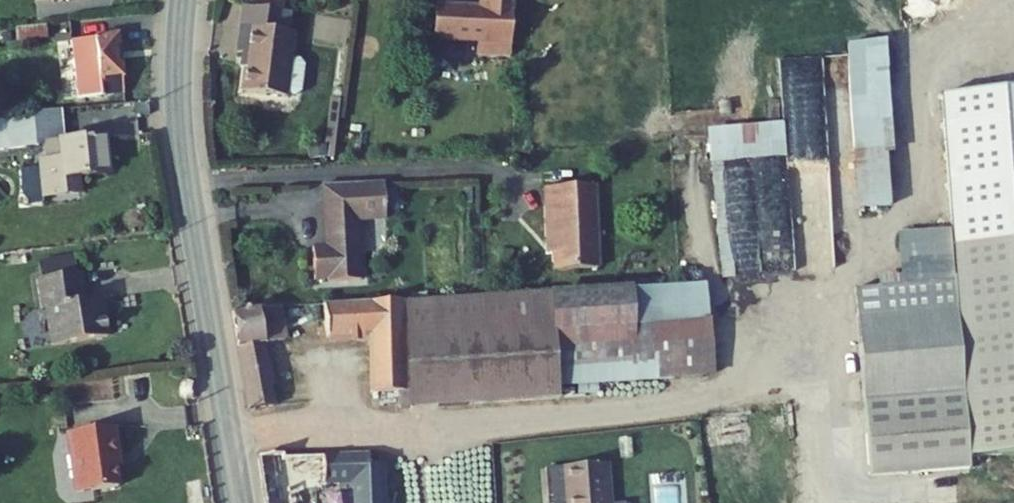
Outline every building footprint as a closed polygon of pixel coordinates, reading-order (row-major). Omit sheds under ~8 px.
[(492,26),(492,45),(526,47),(527,0),(445,0),(444,25),(472,26),(492,26)] [(293,8),(246,3),(244,22),(240,50),(250,51),(246,88),(288,93),(300,94),(303,92),(307,60),(305,57),(292,56),(296,29),(291,28),(293,8)] [(444,25),(444,42),(472,42),(472,26),(444,25)] [(81,82),(92,81),(120,76),(114,30),(75,34),(81,82)] [(821,62),(779,60),(777,92),(820,94),(821,62)] [(952,248),(1013,243),(1013,91),(939,98),(951,231),(952,248)] [(845,101),(844,96),(701,116),(706,149),(848,129),(854,185),(887,182),(877,97),(845,101)] [(7,121),(10,143),(60,137),(57,115),(7,121)] [(64,149),(69,185),(106,180),(104,164),(129,161),(126,142),(132,142),(130,124),(70,131),(73,148),(64,149)] [(530,232),(531,261),(574,258),(570,176),(520,179),(522,231),(530,232)] [(330,280),(330,283),(364,282),(362,222),(389,221),(388,184),(327,186),(329,248),(315,248),(317,281),(330,280)] [(715,223),(719,274),(794,269),(790,218),(715,223)] [(951,231),(898,235),(903,288),(856,292),(871,480),(969,471),(968,457),(1013,454),(1013,243),(952,248),(951,231)] [(49,305),(53,340),(107,332),(103,296),(84,298),(82,275),(35,281),(39,306),(49,305)] [(692,358),(680,283),(679,277),(551,287),(560,372),(692,358)] [(692,358),(712,356),(704,281),(693,282),(680,283),(692,358)] [(562,385),(560,372),(551,287),(490,291),(405,298),(411,385),(413,401),(562,385)] [(374,388),(411,385),(405,298),(362,301),(341,303),(344,337),(370,335),(374,388)] [(276,342),(302,340),(299,306),(275,308),(232,310),(246,402),(281,399),(276,342)] [(123,398),(122,383),(61,386),(61,401),(123,398)] [(74,432),(83,493),(118,488),(114,454),(121,454),(118,425),(74,432)] [(609,478),(606,438),(560,442),(564,488),(567,488),(568,496),(562,496),(563,502),(608,502),(606,478),(609,478)] [(380,461),(373,461),(372,452),(289,455),(288,450),(253,451),(260,502),(300,502),(298,479),(359,478),(360,502),(382,502),(380,461)] [(621,477),(609,478),(606,478),(608,502),(628,502),(627,482),(621,477)] [(186,502),(207,502),(207,482),(186,482),(186,502)]
